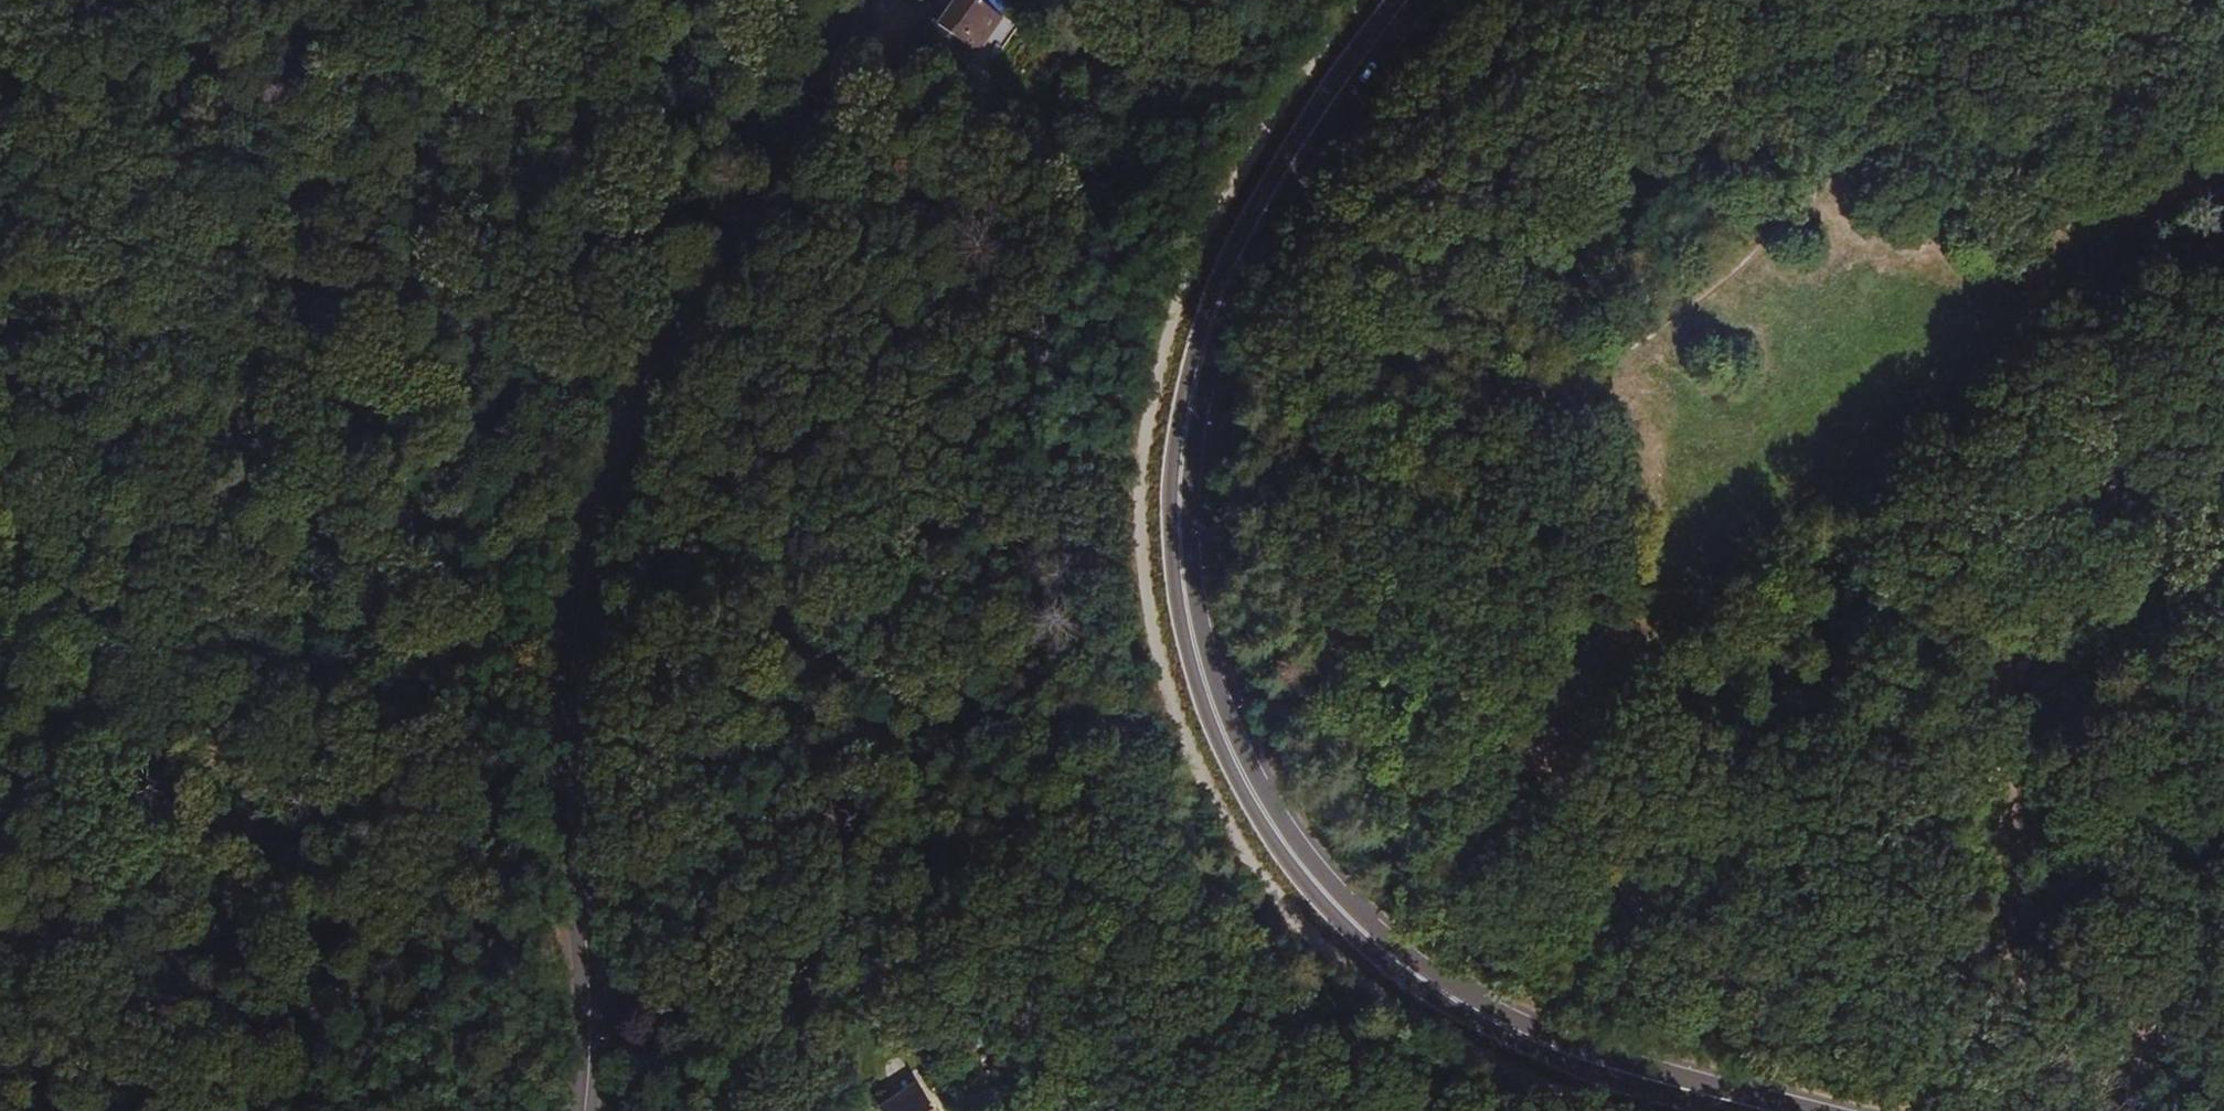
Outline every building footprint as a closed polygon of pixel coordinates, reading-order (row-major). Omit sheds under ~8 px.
[(1001,16),(1002,17),(1015,0),(950,0),(925,36),(954,57),(963,44),(975,53),(1001,16)] [(1672,337),(1692,321),(1688,316),(1668,332),(1672,337)] [(914,1086),(879,1108),(881,1110),(930,1110),(914,1086)]
